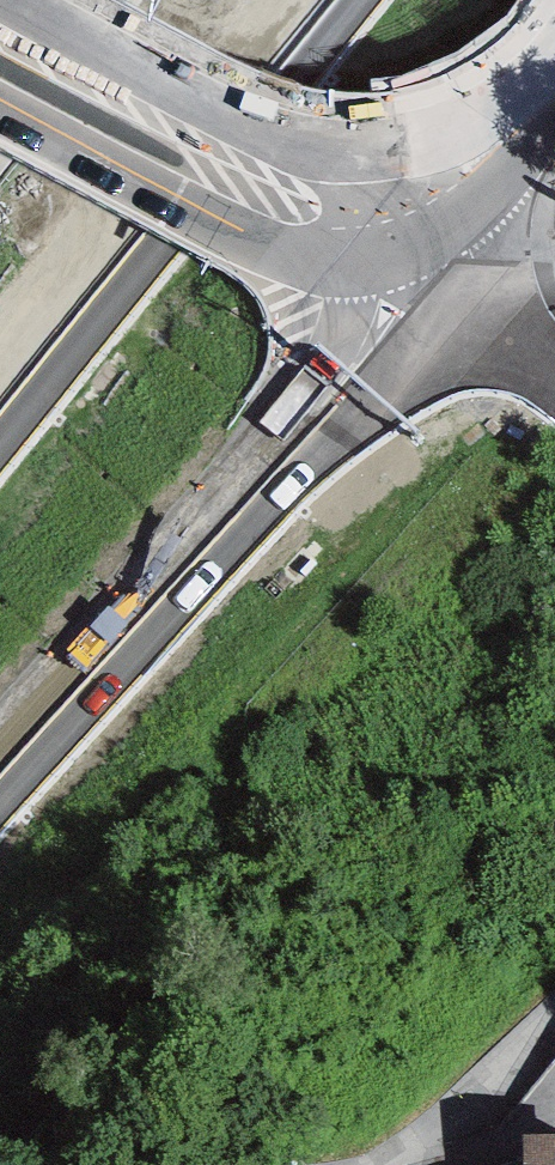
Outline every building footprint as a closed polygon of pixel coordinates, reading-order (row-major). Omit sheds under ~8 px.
[(523,1136),(524,1164),(554,1164),(554,1136),(523,1136)]
